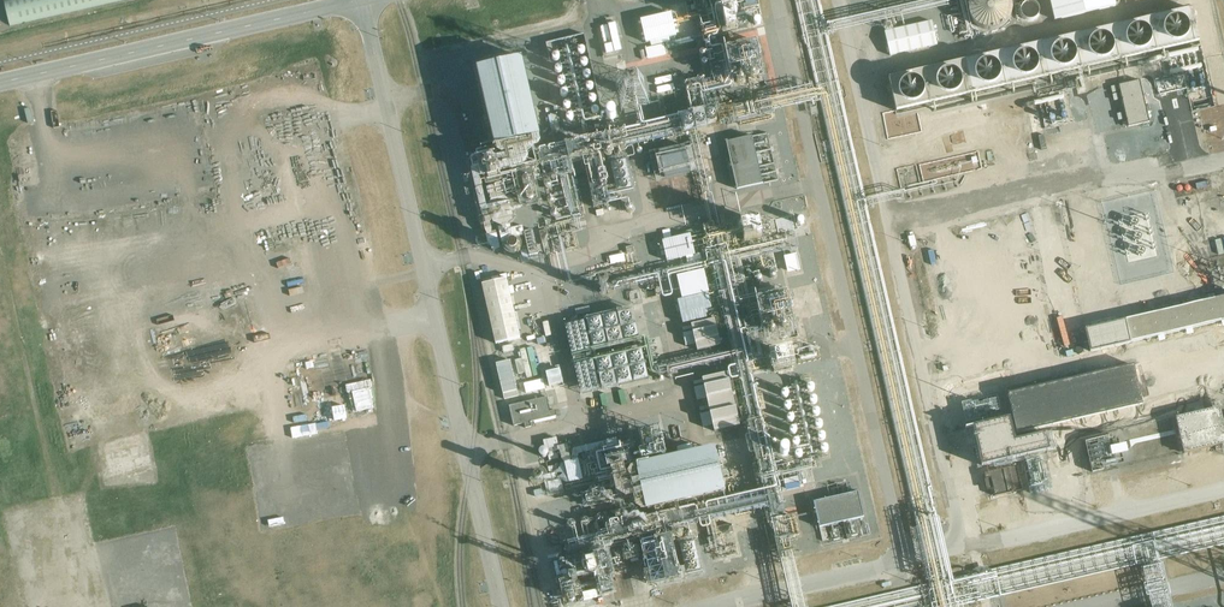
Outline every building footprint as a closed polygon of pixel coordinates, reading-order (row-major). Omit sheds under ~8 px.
[(10,26),(125,0),(5,0),(4,0),(10,26)] [(802,16),(801,17),(817,85),(777,95),(778,98),(771,100),(770,99),(706,113),(702,95),(765,79),(756,42),(742,44),(738,29),(763,25),(757,0),(696,0),(685,2),(689,16),(696,14),(705,49),(698,51),(704,80),(684,87),(690,117),(664,123),(659,101),(635,107),(639,128),(625,132),(625,130),(589,138),(587,122),(605,117),(587,36),(547,44),(567,122),(580,120),(585,139),(536,150),(541,143),(539,137),(541,137),(523,59),(477,70),(495,147),(480,151),(478,151),(477,152),(477,153),(479,164),(473,165),(471,170),(478,202),(476,203),(482,230),(485,230),(487,234),(477,237),(479,246),(489,244),(490,246),(491,245),(493,252),(500,250),(499,244),(514,240),(513,238),(525,236),(524,233),(526,232),(525,228),(523,229),(522,226),(513,228),(512,223),(517,217),(511,195),(517,194),(519,200),(518,201),(519,206),(526,209),(539,206),(539,204),(542,203),(537,181),(544,179),(546,185),(545,186),(545,188),(546,189),(547,190),(550,190),(551,189),(552,188),(552,185),(558,176),(562,175),(572,217),(573,217),(574,221),(549,226),(549,228),(546,229),(546,230),(547,230),(549,239),(582,232),(579,221),(580,215),(582,215),(570,160),(583,157),(594,206),(609,202),(599,154),(623,148),(624,150),(626,150),(626,147),(675,135),(675,139),(682,138),(690,136),(693,146),(685,148),(687,156),(694,155),(705,201),(711,199),(697,135),(723,129),(722,125),(820,102),(917,524),(916,524),(917,529),(914,529),(921,558),(927,584),(952,578),(946,552),(827,34),(852,29),(961,5),(967,34),(963,35),(964,39),(968,38),(968,39),(973,37),(965,0),(941,0),(850,20),(825,25),(819,0),(798,0),(802,16)] [(1012,11),(1011,3),(1010,0),(970,0),(969,5),(968,12),(970,19),(974,24),(980,29),(986,31),(993,31),(1000,29),(1006,24),(1010,18),(1012,11)] [(1054,21),(1116,6),(1114,0),(1049,0),(1054,21)] [(1199,43),(1190,10),(889,79),(897,112),(1199,43)] [(641,20),(646,44),(677,37),(672,13),(641,20)] [(932,22),(885,33),(890,57),(937,46),(932,22)] [(605,51),(602,52),(604,61),(623,56),(616,24),(600,27),(601,33),(597,33),(599,38),(602,38),(605,51)] [(664,45),(646,49),(648,59),(666,55),(664,45)] [(671,76),(655,80),(656,86),(673,82),(671,76)] [(643,77),(615,83),(621,109),(649,102),(643,77)] [(1139,81),(1118,86),(1128,128),(1149,123),(1139,81)] [(673,84),(657,88),(658,94),(675,90),(673,84)] [(615,116),(615,115),(614,113),(613,112),(612,112),(611,112),(609,112),(608,113),(607,114),(607,115),(607,117),(607,118),(608,119),(609,120),(611,120),(612,120),(613,120),(614,119),(615,117),(615,116)] [(560,130),(556,113),(550,114),(550,116),(548,116),(551,132),(560,130)] [(726,144),(730,160),(726,161),(730,180),(734,179),(737,191),(763,185),(752,137),(726,144)] [(650,162),(653,174),(664,172),(665,180),(691,173),(687,156),(685,148),(684,146),(659,152),(661,159),(650,162)] [(960,158),(960,169),(971,168),(970,157),(960,158)] [(632,189),(625,160),(611,163),(618,192),(632,189)] [(789,197),(781,199),(785,212),(793,210),(789,197)] [(550,204),(551,204),(553,212),(552,213),(552,214),(552,215),(552,216),(552,217),(553,218),(554,218),(555,218),(556,218),(557,218),(557,217),(558,217),(558,216),(558,215),(558,214),(557,213),(556,212),(555,212),(553,204),(554,203),(555,202),(555,201),(555,200),(555,199),(554,199),(554,198),(553,198),(552,198),(551,198),(550,198),(549,198),(549,199),(548,200),(548,201),(548,202),(549,203),(550,204)] [(801,586),(795,560),(794,560),(779,493),(780,492),(781,492),(781,491),(777,477),(813,469),(812,465),(794,470),(793,461),(820,455),(821,459),(830,457),(812,375),(802,377),(802,379),(778,385),(793,448),(789,449),(788,448),(786,447),(785,447),(783,447),(782,448),(781,448),(781,449),(780,451),(776,452),(776,451),(772,449),(770,442),(769,441),(761,411),(766,410),(762,395),(758,396),(750,362),(763,359),(756,330),(762,328),(793,319),(787,292),(756,299),(757,305),(751,307),(740,262),(798,249),(795,237),(772,242),(771,234),(772,234),(768,219),(766,220),(765,217),(738,224),(738,228),(734,229),(733,223),(722,226),(723,230),(718,231),(717,225),(709,227),(708,225),(703,227),(706,239),(702,240),(703,248),(701,249),(704,260),(702,260),(700,254),(695,255),(690,235),(663,241),(663,245),(660,246),(661,250),(664,250),(665,251),(661,252),(662,256),(666,256),(667,261),(686,257),(688,265),(696,263),(697,264),(613,283),(614,289),(622,287),(622,289),(628,287),(627,286),(658,279),(662,297),(663,298),(664,298),(665,298),(671,297),(672,297),(672,296),(673,295),(673,294),(669,277),(713,266),(724,318),(715,320),(691,325),(692,326),(682,328),(683,331),(692,329),(693,332),(683,334),(686,347),(696,345),(697,351),(720,346),(720,343),(722,343),(722,340),(719,341),(717,330),(726,328),(732,352),(655,369),(648,340),(640,342),(632,308),(586,319),(593,352),(638,343),(639,347),(594,358),(603,392),(649,381),(642,351),(646,350),(651,371),(651,373),(653,374),(654,374),(658,374),(658,376),(733,359),(735,366),(730,367),(729,368),(728,369),(728,370),(728,371),(728,372),(730,379),(730,380),(731,380),(732,381),(733,381),(738,379),(740,389),(732,390),(727,373),(702,379),(703,380),(693,383),(703,427),(713,425),(715,431),(740,425),(736,408),(745,406),(745,408),(740,409),(744,425),(748,425),(751,435),(747,435),(746,436),(746,437),(746,438),(749,452),(750,453),(751,454),(756,453),(765,489),(726,498),(715,448),(639,465),(637,459),(634,460),(629,447),(624,448),(623,446),(618,447),(616,439),(573,449),(572,458),(572,461),(571,461),(571,458),(569,450),(570,450),(569,449),(568,449),(567,444),(559,446),(557,437),(544,441),(546,450),(543,450),(541,451),(540,452),(539,454),(539,457),(541,458),(542,460),(545,459),(546,459),(549,457),(549,460),(561,458),(562,459),(565,463),(562,463),(558,469),(557,465),(548,467),(549,472),(552,472),(552,474),(543,477),(544,480),(552,479),(556,478),(556,480),(548,483),(550,493),(563,490),(564,492),(565,493),(566,493),(590,488),(591,491),(589,491),(588,492),(588,493),(581,494),(585,509),(606,505),(612,532),(568,542),(571,552),(583,549),(585,561),(562,567),(565,580),(594,573),(600,593),(614,589),(609,568),(622,564),(621,562),(619,562),(616,553),(613,553),(610,543),(640,537),(643,547),(642,549),(642,550),(644,560),(646,560),(652,585),(647,586),(648,589),(670,584),(669,581),(681,579),(671,535),(670,535),(668,530),(684,526),(683,525),(709,520),(711,529),(708,529),(710,537),(713,536),(716,549),(715,549),(716,552),(714,552),(715,559),(738,554),(736,545),(723,548),(720,536),(730,533),(731,532),(733,531),(731,524),(714,528),(712,519),(764,507),(768,524),(772,523),(787,589),(791,606),(806,606),(801,586)] [(547,230),(546,230),(540,232),(545,255),(553,253),(549,239),(547,230)] [(490,253),(491,263),(499,262),(498,252),(490,253)] [(797,254),(784,257),(788,274),(800,271),(797,254)] [(1125,268),(1111,271),(1113,278),(1126,275),(1125,268)] [(759,277),(758,277),(757,277),(756,278),(756,279),(756,280),(756,281),(757,282),(758,283),(759,283),(760,282),(761,282),(761,281),(762,280),(762,279),(770,277),(770,278),(771,278),(771,279),(772,279),(773,279),(774,279),(775,278),(776,278),(776,277),(776,276),(776,275),(775,274),(774,274),(774,273),(773,273),(772,273),(771,274),(770,275),(770,276),(762,278),(761,278),(761,277),(760,277),(759,277)] [(495,277),(496,281),(491,282),(490,278),(483,280),(483,284),(482,284),(495,344),(521,338),(510,294),(515,293),(513,286),(509,287),(507,278),(503,279),(502,276),(495,277)] [(1205,302),(1124,320),(1129,343),(1223,321),(1223,297),(1205,302)] [(770,341),(774,367),(795,364),(791,339),(770,341)] [(798,349),(801,360),(815,356),(813,345),(798,349)] [(532,377),(526,348),(520,350),(522,359),(515,361),(519,374),(526,372),(527,378),(532,377)] [(543,379),(519,384),(521,393),(545,389),(543,379)] [(550,411),(547,397),(509,406),(514,426),(524,423),(526,428),(531,426),(530,422),(534,421),(535,423),(556,418),(556,416),(555,410),(550,411)] [(1176,417),(1185,453),(1215,446),(1216,450),(1221,449),(1220,445),(1223,444),(1223,427),(1219,407),(1206,410),(1205,406),(1201,407),(1202,411),(1199,412),(1198,407),(1194,408),(1195,413),(1176,417)] [(1082,439),(1095,436),(1093,425),(1079,429),(1081,436),(1082,439)] [(1126,443),(1110,447),(1112,455),(1128,452),(1126,443)] [(1016,466),(984,473),(986,479),(984,479),(987,490),(993,489),(995,496),(1021,490),(1016,466)] [(798,476),(784,480),(786,487),(799,484),(798,476)] [(858,492),(814,502),(814,504),(811,504),(815,524),(819,523),(823,541),(828,540),(825,526),(864,517),(858,492)] [(952,578),(957,606),(1141,564),(1164,558),(1223,544),(1223,516),(952,578)] [(694,540),(680,543),(687,574),(701,571),(694,540)] [(1171,586),(1164,558),(1141,564),(1148,591),(1151,606),(1176,606),(1171,586)] [(584,601),(598,598),(596,590),(582,594),(584,601)]
